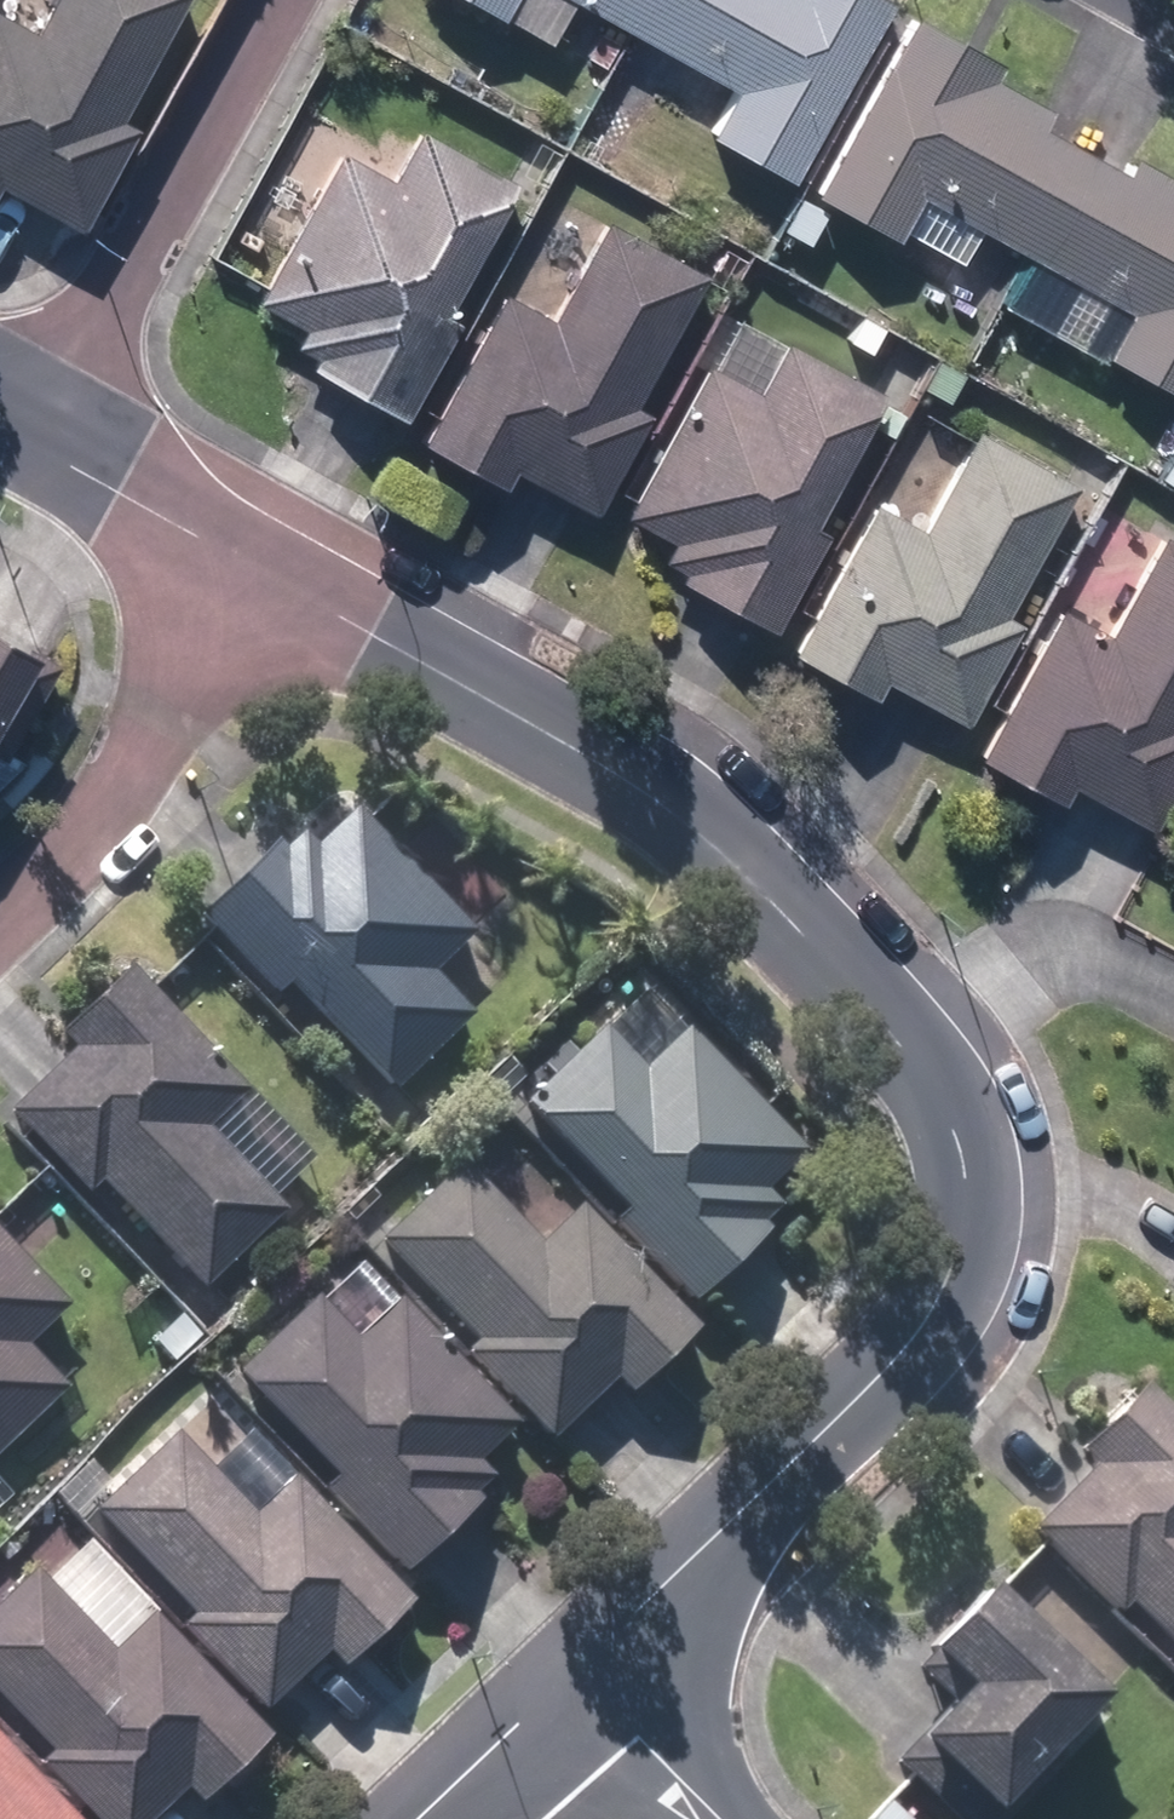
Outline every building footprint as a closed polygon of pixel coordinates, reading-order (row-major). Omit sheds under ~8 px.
[(190,0),(51,0),(33,37),(0,21),(0,201),(24,212),(74,237),(190,0)] [(563,54),(586,10),(731,87),(704,139),(791,185),(888,0),(460,0),(563,54)] [(909,21),(811,203),(1173,396),(1173,163),(909,21)] [(525,191),(361,102),(235,332),(363,401),(399,421),(525,191)] [(547,192),(415,440),(534,503),(582,528),(714,280),(547,192)] [(889,396),(726,309),(598,547),(722,613),(761,634),(889,396)] [(923,397),(782,648),(907,718),(952,743),(1094,493),(923,397)] [(1116,510),(975,763),(1092,827),(1129,848),(1173,767),(1173,542),(1116,510)] [(1,751),(49,663),(4,638),(0,636),(0,751),(1,751)] [(243,870),(195,914),(377,1108),(514,980),(332,786),(243,870)] [(123,969),(36,1056),(0,1092),(0,1115),(195,1308),(329,1173),(123,969)] [(822,1182),(638,994),(509,1119),(694,1307),(735,1267),(822,1182)] [(371,1245),(545,1433),(584,1398),(677,1313),(504,1124),(371,1245)] [(107,1346),(0,1236),(0,1450),(107,1346)] [(345,1259),(233,1376),(430,1564),(452,1541),(542,1447),(345,1259)] [(1025,1523),(1173,1674),(1173,1412),(1139,1379),(1076,1445),(1091,1459),(1069,1480),(1025,1523)] [(212,1391),(80,1513),(277,1724),(318,1686),(409,1601),(212,1391)] [(69,1535),(0,1602),(0,1723),(93,1818),(187,1818),(269,1739),(69,1535)] [(1095,1692),(978,1580),(917,1644),(955,1679),(927,1709),(900,1737),(980,1813),(1095,1692)] [(0,1744),(0,1818),(73,1818),(0,1744)]
